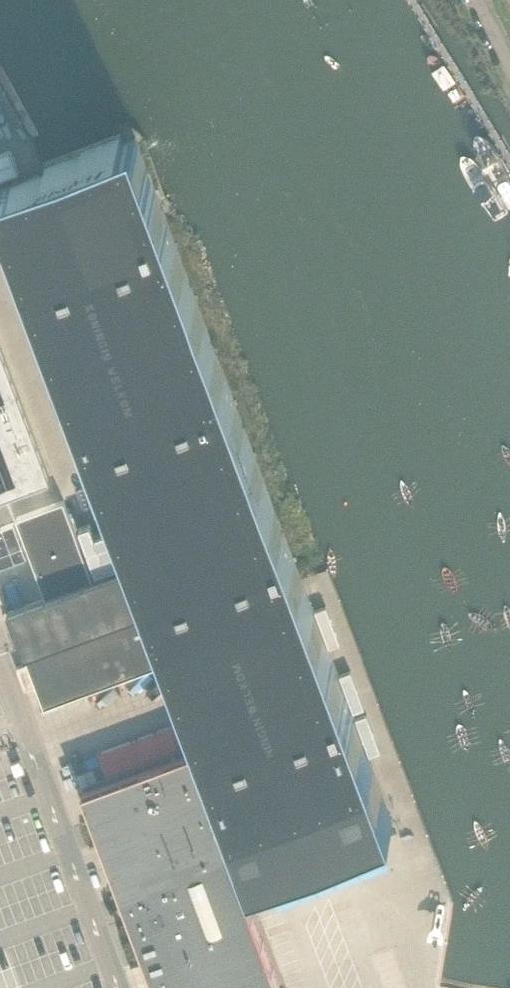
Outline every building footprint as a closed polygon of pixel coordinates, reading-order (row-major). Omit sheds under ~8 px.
[(0,189),(0,202),(95,455),(110,494),(109,494),(89,501),(95,515),(115,507),(136,564),(120,570),(119,569),(7,611),(23,655),(136,613),(135,611),(151,605),(204,746),(82,791),(155,987),(280,987),(233,861),(245,856),(253,877),(393,824),(137,138),(0,189)] [(95,455),(0,202),(0,491),(95,455)]
